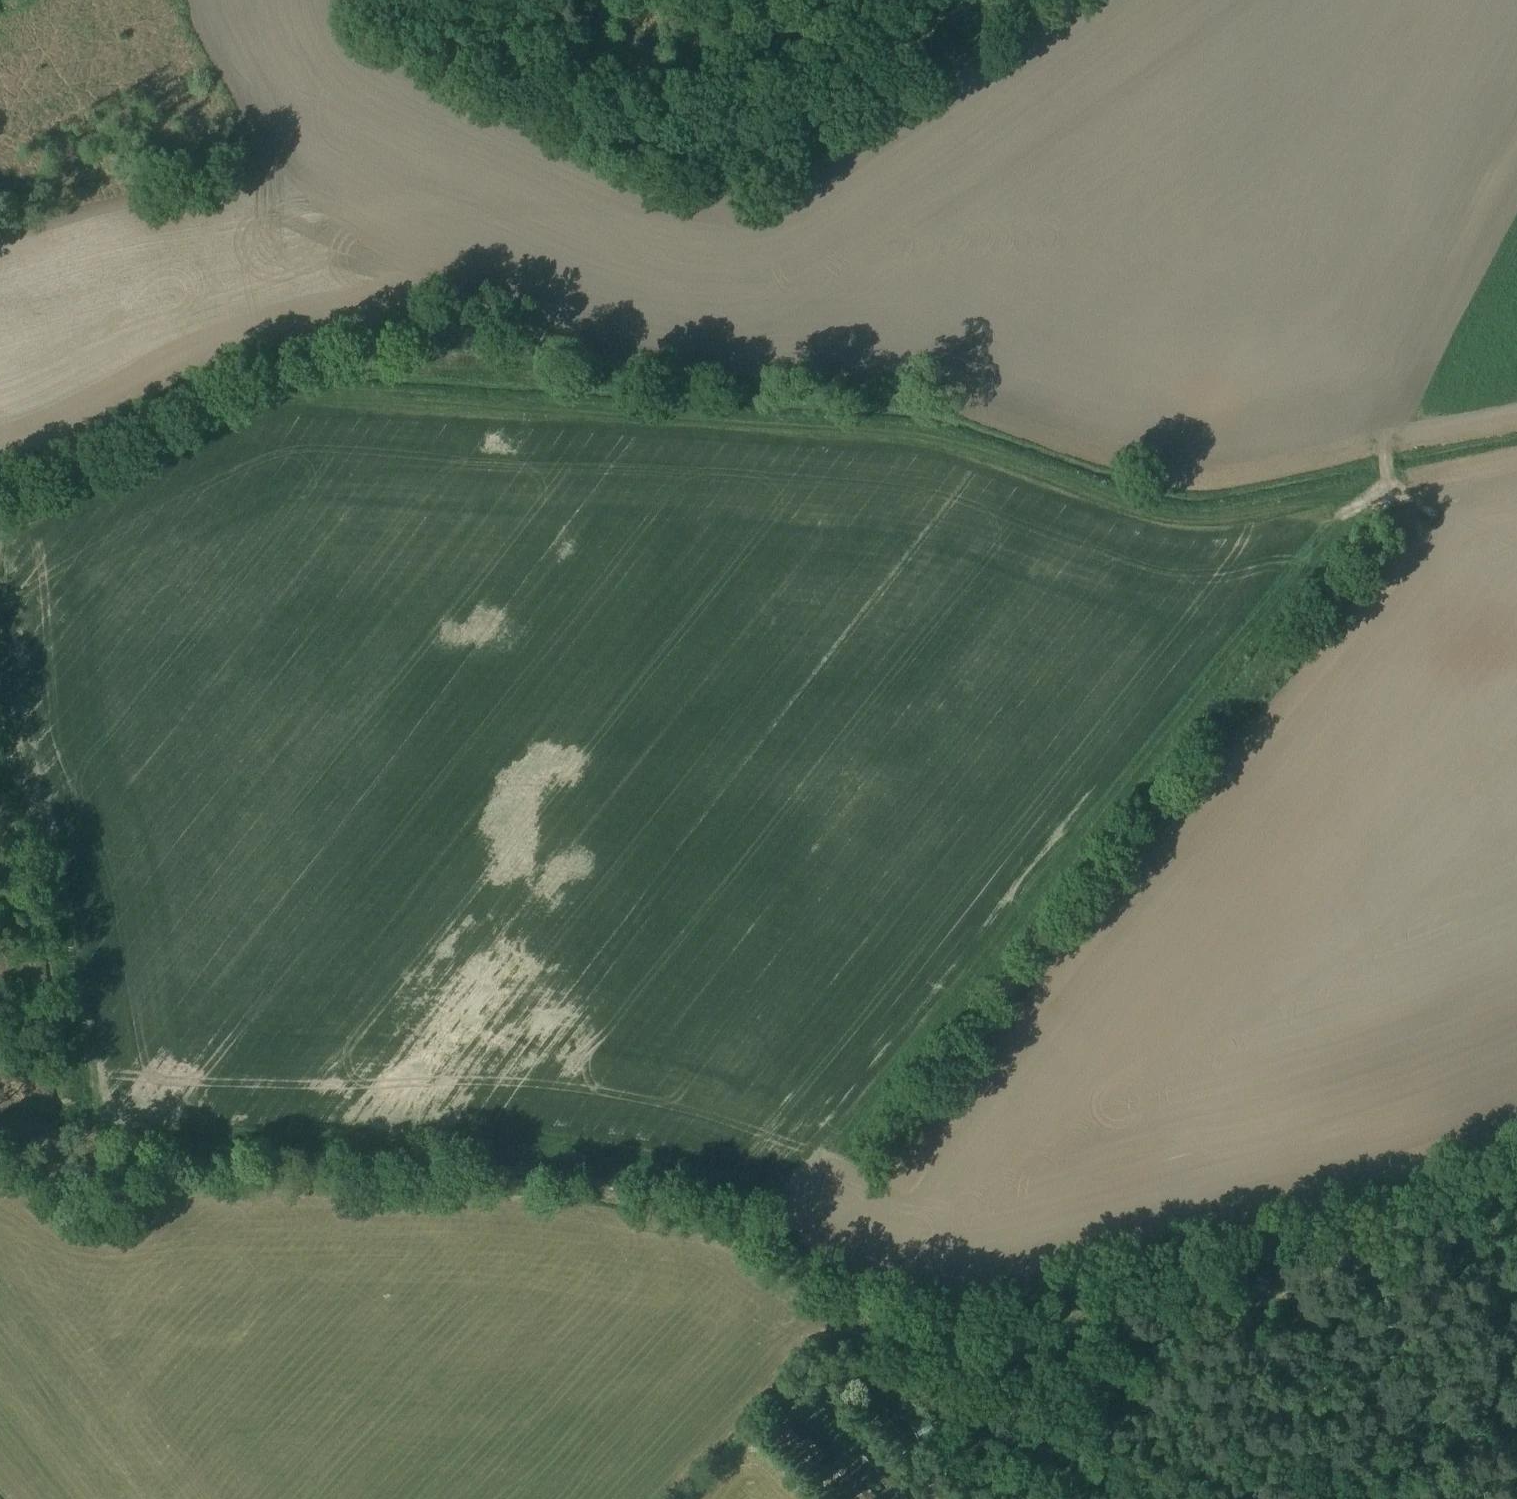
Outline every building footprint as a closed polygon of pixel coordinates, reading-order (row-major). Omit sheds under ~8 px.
[(771,1437),(829,1498),(900,1498),(902,1497),(811,1399),(771,1437)] [(882,1413),(869,1427),(898,1456),(911,1443),(882,1413)]
